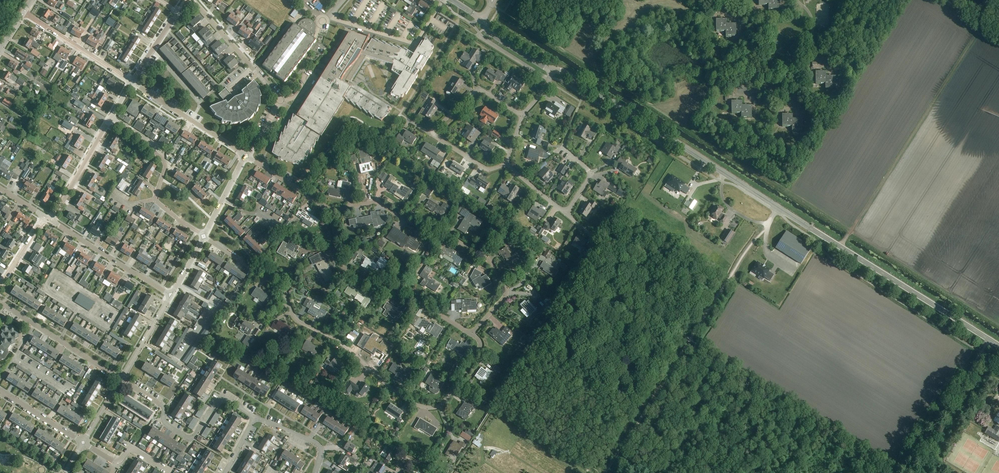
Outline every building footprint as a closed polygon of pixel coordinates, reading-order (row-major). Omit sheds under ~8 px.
[(48,4),(54,8),(55,6),(58,8),(58,9),(61,10),(63,7),(63,6),(64,4),(59,0),(57,3),(53,0),(50,0),(48,4)] [(247,2),(250,3),(259,9),(262,4),(257,0),(252,0),(251,2),(249,0),(247,2)] [(322,0),(311,0),(308,4),(314,9),(322,0)] [(759,5),(769,5),(769,10),(779,10),(778,0),(759,0),(759,5)] [(416,9),(424,14),(426,12),(430,6),(421,1),(418,6),(416,9)] [(154,14),(158,17),(162,12),(157,9),(157,8),(154,6),(153,8),(156,10),(154,14)] [(299,11),(295,8),(289,16),(293,19),(299,11)] [(58,18),(51,13),(46,10),(41,16),(46,20),(49,16),(52,18),(50,21),(55,24),(58,18)] [(158,17),(154,14),(148,10),(147,12),(152,16),(150,20),(155,23),(158,17)] [(231,23),(236,17),(232,13),(227,20),(231,23)] [(236,17),(231,23),(236,26),(240,20),(236,17)] [(150,20),(147,18),(146,20),(149,22),(146,25),(151,28),(155,23),(150,20)] [(198,28),(196,26),(200,22),(197,18),(190,24),(187,26),(191,30),(193,32),(198,28)] [(726,23),(726,18),(716,18),(716,32),(726,32),(726,37),(736,36),(736,23),(726,23)] [(324,56),(325,45),(315,42),(316,41),(313,38),(315,31),(315,29),(315,28),(315,26),(314,25),(314,23),(313,22),(311,21),(310,21),(308,20),(307,20),(305,20),(304,20),(302,21),(301,22),(300,23),(298,27),(295,24),(263,67),(271,73),(273,71),(278,75),(276,77),(285,83),(299,64),(304,67),(303,68),(304,68),(309,51),(324,56)] [(151,28),(146,25),(143,23),(142,25),(145,27),(142,32),(147,35),(151,28)] [(75,36),(80,29),(75,26),(70,33),(75,36)] [(242,36),(247,29),(243,26),(238,32),(242,36)] [(194,34),(200,40),(209,32),(205,28),(201,32),(199,30),(194,34)] [(257,37),(262,30),(261,29),(259,28),(254,35),(257,37)] [(37,31),(33,29),(30,34),(36,38),(40,32),(38,31),(37,31)] [(80,29),(75,36),(79,39),(84,32),(80,29)] [(247,29),(242,36),(247,39),(252,32),(247,29)] [(232,31),(230,36),(240,41),(242,36),(232,31)] [(209,32),(200,40),(206,46),(210,42),(208,40),(213,36),(209,32)] [(95,39),(91,46),(95,49),(100,42),(98,41),(102,36),(98,34),(97,35),(95,39)] [(133,43),(137,46),(141,40),(136,37),(134,35),(132,37),(135,39),(133,43)] [(86,43),(91,46),(95,39),(91,36),(86,43)] [(267,45),(272,38),(270,36),(264,43),(267,45)] [(258,42),(260,40),(256,37),(249,45),(253,48),(258,42)] [(32,42),(27,39),(23,46),(28,49),(30,45),(37,49),(39,46),(32,41),(32,42)] [(391,108),(350,82),(366,57),(394,65),(392,72),(400,77),(392,90),(393,91),(391,95),(402,98),(404,95),(406,96),(418,76),(417,75),(420,71),(421,72),(433,52),(432,52),(434,48),(426,39),(424,43),(422,42),(414,55),(404,49),(403,50),(397,47),(396,48),(390,44),(389,46),(383,42),(382,44),(376,40),(375,42),(372,40),(369,46),(358,42),(356,45),(347,42),(324,78),(322,81),(318,80),(318,81),(321,82),(316,91),(314,91),(312,92),(310,93),(309,95),(297,113),(300,115),(299,117),(295,115),(293,115),(291,122),(290,121),(287,128),(286,127),(284,134),(282,133),(280,140),(281,140),(278,144),(276,142),(272,154),(279,158),(278,159),(299,166),(300,163),(302,164),(305,160),(306,161),(309,154),(310,155),(312,148),(314,148),(316,142),(318,142),(320,136),(322,136),(324,129),(326,130),(328,123),(329,124),(332,117),(333,118),(335,111),(337,112),(339,105),(341,106),(343,99),(344,98),(349,103),(350,101),(355,107),(356,105),(361,111),(362,109),(367,114),(369,113),(373,118),(375,117),(381,121),(390,113),(388,112),(391,108)] [(137,46),(133,43),(130,41),(129,43),(131,45),(129,48),(134,51),(137,46)] [(215,52),(222,46),(218,42),(213,46),(211,44),(207,48),(209,50),(211,48),(215,52)] [(258,42),(253,48),(258,52),(264,44),(262,42),(261,43),(258,42)] [(164,55),(171,49),(167,44),(160,50),(164,55)] [(222,46),(215,52),(216,54),(214,56),(218,61),(223,56),(221,54),(225,50),(222,46)] [(56,54),(53,59),(58,62),(60,61),(62,57),(66,50),(61,47),(57,54),(56,54)] [(134,51),(129,48),(126,47),(125,49),(128,50),(125,54),(130,57),(134,51)] [(168,60),(175,54),(171,49),(164,55),(168,60)] [(483,57),(480,55),(480,54),(474,49),(469,56),(465,53),(463,56),(463,55),(462,56),(463,57),(461,59),(466,62),(463,65),(470,70),(476,61),(479,63),(483,57)] [(29,61),(31,58),(28,56),(25,54),(21,52),(20,51),(18,50),(15,55),(17,56),(22,59),(25,61),(26,59),(28,60),(29,61)] [(62,57),(66,60),(71,53),(66,50),(62,57)] [(130,57),(125,54),(122,52),(121,54),(124,56),(121,61),(126,64),(130,57)] [(172,65),(180,58),(175,54),(168,60),(172,65)] [(225,64),(227,66),(234,60),(230,56),(226,60),(224,58),(219,62),(223,66),(225,64)] [(77,57),(73,64),(77,67),(82,60),(77,57)] [(177,70),(184,63),(180,58),(172,65),(177,70)] [(77,67),(71,76),(74,78),(76,75),(80,69),(82,70),(86,63),(82,60),(77,67)] [(234,60),(227,66),(229,69),(227,71),(230,75),(235,71),(233,68),(238,64),(234,60)] [(15,70),(18,65),(12,61),(8,66),(15,70)] [(184,63),(177,70),(181,74),(188,68),(184,63)] [(186,80),(193,74),(189,69),(182,75),(186,80)] [(496,73),(490,69),(485,76),(491,79),(491,80),(493,82),(496,78),(499,80),(503,75),(498,71),(496,73)] [(826,75),(826,70),(816,70),(816,84),(826,84),(826,89),(835,89),(835,75),(826,75)] [(6,72),(2,79),(7,82),(9,79),(15,83),(17,79),(11,75),(6,72)] [(511,73),(505,82),(507,84),(513,75),(511,73)] [(190,85),(198,79),(193,74),(186,80),(190,85)] [(455,96),(463,82),(454,76),(452,81),(453,82),(448,91),(447,93),(447,94),(449,95),(450,95),(451,93),(455,96)] [(16,82),(20,84),(22,86),(25,81),(19,77),(16,82)] [(110,78),(107,77),(105,79),(108,81),(107,84),(113,88),(117,82),(110,78)] [(520,82),(513,77),(508,84),(505,89),(509,92),(513,87),(519,91),(524,84),(520,81),(520,82)] [(195,90),(202,83),(198,79),(190,85),(195,90)] [(261,98),(258,89),(259,89),(253,82),(242,92),(241,91),(238,92),(240,96),(234,98),(225,89),(218,95),(224,102),(210,108),(211,108),(209,108),(215,115),(214,116),(222,121),(221,122),(230,124),(230,125),(239,123),(240,125),(247,120),(248,122),(254,114),(255,115),(258,107),(260,107),(259,98),(261,98)] [(199,94),(206,88),(202,83),(195,90),(199,94)] [(206,88),(199,94),(203,99),(210,93),(206,88)] [(101,93),(102,92),(102,91),(99,90),(96,94),(94,93),(92,95),(104,103),(108,97),(101,93)] [(429,94),(424,91),(421,97),(426,100),(429,94)] [(104,103),(92,95),(90,94),(89,97),(96,101),(94,104),(101,108),(104,103)] [(4,99),(2,103),(10,108),(11,107),(12,104),(4,99)] [(430,119),(437,108),(433,105),(435,102),(430,99),(427,103),(429,104),(425,110),(423,108),(418,116),(424,120),(426,116),(430,119)] [(76,100),(73,105),(81,110),(84,105),(76,100)] [(141,113),(144,107),(141,105),(140,105),(138,104),(136,102),(135,102),(133,100),(132,102),(127,109),(127,110),(126,112),(131,115),(131,116),(134,117),(135,118),(137,116),(139,113),(139,112),(141,113)] [(742,104),(742,100),(732,100),(732,114),(741,114),(742,118),(751,118),(751,104),(742,104)] [(10,109),(0,103),(0,108),(7,113),(10,109)] [(550,103),(545,110),(550,114),(549,116),(553,118),(554,116),(557,112),(561,114),(565,108),(557,103),(555,107),(550,103)] [(146,116),(150,109),(145,106),(144,107),(141,113),(146,116)] [(493,123),(498,116),(485,108),(480,115),(483,117),(481,121),(485,124),(488,120),(493,123)] [(151,120),(156,113),(150,109),(146,116),(151,120)] [(80,116),(92,123),(96,118),(89,114),(86,119),(83,117),(84,115),(81,113),(80,116)] [(158,124),(163,117),(156,113),(151,120),(150,123),(154,126),(153,128),(155,129),(158,124)] [(792,118),(792,113),(782,113),(783,127),(792,127),(792,132),(802,132),(802,118),(792,118)] [(92,123),(80,116),(77,114),(76,117),(84,122),(82,124),(89,129),(92,123)] [(71,117),(69,121),(75,126),(78,122),(71,117)] [(165,128),(169,122),(163,117),(158,124),(155,129),(157,130),(158,128),(163,131),(165,128)] [(170,132),(175,125),(169,122),(165,128),(170,132)] [(583,125),(582,124),(579,129),(580,130),(577,136),(585,140),(586,137),(593,141),(596,135),(589,132),(591,129),(583,125)] [(175,125),(170,132),(176,135),(180,128),(175,125)] [(473,143),(479,133),(468,125),(465,130),(468,132),(464,137),(473,143)] [(544,134),(546,130),(543,129),(543,128),(536,126),(532,138),(536,139),(534,144),(540,146),(541,141),(539,140),(542,133),(544,134)] [(499,139),(501,135),(495,130),(492,134),(499,139)] [(187,141),(191,135),(184,131),(181,136),(180,135),(178,138),(181,140),(183,138),(187,141)] [(417,138),(411,134),(411,133),(407,131),(403,137),(400,134),(396,140),(402,144),(404,140),(412,145),(417,138)] [(77,134),(74,140),(81,144),(84,139),(77,134)] [(191,135),(187,141),(192,144),(190,146),(193,148),(195,144),(194,144),(197,139),(191,135)] [(491,144),(488,143),(491,139),(484,135),(481,139),(484,141),(479,148),(490,155),(495,147),(491,144)] [(74,140),(71,138),(67,136),(66,138),(72,142),(71,145),(77,149),(81,144),(74,140)] [(111,142),(116,145),(118,141),(122,143),(124,140),(120,138),(119,139),(115,136),(111,142)] [(111,151),(115,154),(117,151),(115,150),(113,149),(114,147),(116,145),(111,142),(107,147),(112,150),(111,151)] [(204,151),(207,146),(201,142),(198,146),(197,145),(195,149),(198,151),(199,148),(204,151)] [(438,168),(440,164),(444,159),(438,155),(440,152),(426,143),(421,151),(434,159),(431,164),(438,168)] [(612,147),(607,143),(601,152),(610,157),(613,152),(616,153),(620,148),(614,144),(612,147)] [(207,146),(204,151),(209,154),(207,157),(210,159),(212,155),(211,154),(214,150),(207,146)] [(482,157),(484,154),(473,146),(471,150),(482,157)] [(369,157),(367,147),(359,149),(361,158),(365,157),(366,161),(362,162),(362,166),(360,166),(362,174),(373,172),(371,162),(372,162),(370,156),(369,157)] [(542,157),(544,150),(538,148),(537,151),(530,149),(527,158),(537,162),(539,156),(542,157)] [(136,163),(144,151),(141,149),(133,161),(136,163)] [(219,164),(221,162),(224,157),(218,153),(213,161),(215,162),(215,161),(219,164)] [(62,160),(69,164),(72,159),(66,155),(62,160)] [(100,161),(105,164),(107,160),(111,162),(113,160),(109,157),(108,158),(104,155),(100,161)] [(224,157),(221,162),(226,165),(224,168),(227,170),(229,166),(228,165),(230,161),(224,157)] [(632,177),(637,170),(625,162),(626,161),(620,158),(616,164),(621,167),(620,169),(628,174),(628,175),(632,177)] [(65,170),(69,164),(62,160),(59,166),(65,170)] [(102,168),(105,164),(100,161),(96,167),(101,170),(100,171),(104,173),(106,171),(102,168)] [(147,170),(152,174),(156,167),(152,165),(153,163),(149,161),(147,164),(150,166),(147,170)] [(330,166),(336,169),(339,164),(333,161),(330,166)] [(461,175),(465,169),(454,162),(450,168),(461,175)] [(565,166),(561,173),(567,178),(572,171),(565,166)] [(453,179),(455,175),(443,168),(440,173),(453,179)] [(547,182),(553,175),(545,168),(539,175),(547,182)] [(180,181),(183,176),(179,173),(180,170),(178,169),(175,172),(176,173),(174,177),(180,181)] [(26,180),(30,172),(27,170),(22,177),(26,180)] [(148,180),(152,174),(147,170),(144,175),(141,173),(139,176),(143,178),(144,177),(148,180)] [(12,177),(16,180),(19,176),(15,174),(14,175),(11,173),(7,171),(3,177),(10,181),(12,177)] [(378,177),(384,181),(388,175),(381,171),(380,173),(380,174),(378,177)] [(261,181),(264,176),(258,172),(255,176),(253,175),(249,180),(253,183),(254,181),(256,178),(261,181)] [(89,180),(94,183),(96,179),(100,181),(102,178),(98,176),(97,177),(93,174),(89,180)] [(183,176),(180,181),(186,186),(189,181),(190,182),(193,178),(190,176),(188,179),(183,176)] [(263,183),(266,184),(264,187),(267,189),(269,185),(268,185),(271,180),(264,176),(261,181),(260,182),(263,184),(263,183)] [(394,185),(391,183),(394,178),(391,176),(384,187),(388,189),(389,189),(391,190),(390,192),(403,200),(405,197),(407,199),(412,192),(405,187),(402,192),(399,189),(400,188),(395,184),(394,185)] [(666,184),(665,186),(665,187),(665,186),(670,189),(672,187),(679,192),(680,190),(686,194),(690,189),(678,181),(678,180),(672,176),(666,184)] [(121,177),(115,187),(119,189),(125,180),(121,177)] [(221,184),(213,177),(211,180),(219,186),(221,184)] [(489,183),(480,177),(478,180),(473,177),(470,183),(475,186),(476,184),(485,190),(489,183)] [(136,187),(141,190),(146,184),(141,181),(142,180),(138,178),(136,181),(139,183),(136,187)] [(31,185),(33,183),(29,180),(27,183),(23,180),(21,183),(25,185),(22,189),(27,192),(31,185)] [(91,187),(94,183),(89,180),(85,186),(89,189),(89,190),(93,192),(95,190),(91,187)] [(617,191),(602,180),(599,185),(597,184),(593,190),(601,195),(604,189),(606,190),(608,188),(616,193),(617,191)] [(339,181),(337,190),(329,188),(328,192),(327,195),(329,195),(329,196),(341,198),(342,191),(343,188),(346,189),(347,183),(341,181),(340,182),(339,181)] [(566,195),(571,187),(562,181),(557,189),(566,195)] [(197,195),(201,191),(197,187),(200,185),(197,182),(194,185),(195,186),(192,190),(197,195)] [(276,196),(276,195),(281,187),(276,184),(272,190),(275,192),(273,196),(272,197),(274,198),(276,196)] [(31,185),(27,192),(32,195),(34,191),(38,193),(39,190),(31,185)] [(519,189),(512,185),(509,189),(502,185),(498,192),(505,196),(504,197),(512,202),(516,196),(515,196),(517,193),(519,189)] [(196,204),(200,198),(186,186),(182,191),(196,204)] [(241,193),(246,196),(249,191),(252,192),(253,189),(250,187),(249,188),(244,186),(241,193)] [(433,189),(429,186),(428,187),(423,194),(428,197),(433,190),(433,189)] [(137,197),(141,190),(136,187),(134,190),(130,188),(127,193),(132,196),(133,194),(137,197)] [(282,197),(287,190),(281,187),(276,195),(278,196),(279,195),(282,197)] [(470,192),(463,187),(460,191),(468,196),(470,192)] [(53,192),(53,191),(51,190),(50,189),(49,189),(48,188),(40,200),(46,204),(50,197),(47,195),(49,193),(52,194),(53,192)] [(620,188),(616,194),(621,197),(625,191),(620,188)] [(282,197),(287,200),(292,194),(287,190),(282,197)] [(491,190),(488,194),(500,201),(503,197),(491,190)] [(201,191),(197,195),(203,200),(206,197),(207,198),(210,195),(208,192),(205,195),(201,191)] [(77,199),(82,202),(85,198),(89,201),(90,198),(87,195),(86,196),(81,193),(77,199)] [(103,202),(105,198),(96,193),(94,196),(103,202)] [(244,201),(246,196),(241,193),(237,200),(242,202),(241,203),(245,205),(247,202),(244,201)] [(292,194),(287,200),(287,202),(289,203),(289,202),(293,204),(297,197),(292,194)] [(80,206),(82,202),(77,199),(74,205),(78,208),(78,209),(82,211),(83,209),(80,206)] [(686,199),(683,204),(693,210),(698,202),(693,199),(691,202),(686,199)] [(429,200),(425,207),(434,213),(434,212),(442,217),(450,206),(446,204),(444,203),(441,207),(429,200)] [(597,205),(592,201),(589,204),(586,202),(579,212),(586,217),(592,208),(595,209),(597,205)] [(11,213),(9,212),(11,208),(6,205),(1,211),(7,215),(5,218),(7,219),(11,213)] [(719,208),(715,206),(710,213),(714,215),(713,217),(716,219),(718,218),(721,220),(720,221),(723,223),(727,217),(721,213),(723,209),(720,206),(719,208)] [(539,211),(533,207),(528,215),(537,221),(540,215),(543,217),(546,211),(540,208),(539,211)] [(145,217),(149,212),(142,208),(140,212),(138,212),(136,215),(139,217),(141,214),(145,217)] [(475,218),(468,214),(468,212),(463,209),(460,214),(465,218),(458,229),(465,234),(471,225),(478,229),(483,222),(475,217),(475,218)] [(312,226),(315,228),(317,225),(320,221),(313,216),(312,216),(306,212),(303,210),(302,213),(299,211),(296,216),(301,219),(302,217),(308,221),(313,224),(312,226)] [(77,217),(76,216),(70,212),(66,217),(73,222),(74,219),(80,223),(83,217),(79,215),(77,217)] [(149,212),(145,217),(150,220),(148,223),(151,225),(153,221),(152,221),(155,216),(149,212)] [(369,226),(369,225),(372,224),(372,225),(373,225),(374,227),(374,228),(378,227),(379,226),(385,225),(386,223),(385,217),(381,217),(380,216),(376,217),(376,213),(375,212),(370,213),(371,217),(359,219),(359,218),(356,218),(356,219),(349,221),(350,227),(353,226),(353,228),(357,227),(365,226),(365,227),(366,228),(369,227),(369,226)] [(22,222),(25,217),(19,213),(16,218),(15,217),(13,221),(15,223),(18,219),(22,222)] [(236,220),(241,215),(239,213),(232,220),(229,217),(225,222),(230,227),(234,222),(236,220)] [(25,217),(22,222),(26,224),(24,228),(26,230),(29,226),(28,225),(31,221),(25,217)] [(555,231),(561,222),(554,218),(550,224),(547,222),(543,228),(548,231),(550,228),(555,231)] [(162,228),(165,223),(159,219),(156,223),(155,222),(153,226),(156,228),(158,225),(162,228)] [(456,233),(460,222),(453,220),(450,230),(456,233)] [(99,228),(103,222),(101,221),(99,224),(98,224),(96,227),(94,225),(90,232),(94,235),(99,228)] [(99,228),(94,235),(99,238),(103,231),(101,230),(103,227),(102,227),(104,223),(103,222),(99,228)] [(235,232),(240,227),(234,222),(230,227),(235,232)] [(162,228),(167,231),(165,234),(168,235),(170,232),(169,231),(172,227),(165,223),(162,228)] [(240,227),(235,232),(241,237),(244,233),(246,235),(250,230),(247,228),(244,231),(240,227)] [(394,242),(403,248),(405,245),(408,248),(409,247),(416,251),(420,245),(415,242),(417,238),(411,234),(408,239),(400,234),(400,233),(393,228),(386,238),(394,243),(394,242)] [(534,236),(537,231),(532,228),(529,233),(534,236)] [(174,236),(179,239),(182,234),(176,229),(173,234),(172,233),(170,237),(173,238),(174,236)] [(114,238),(118,231),(116,230),(113,234),(112,236),(110,235),(105,242),(110,244),(114,238)] [(729,244),(736,234),(729,230),(722,239),(724,241),(722,243),(726,245),(727,243),(729,244)] [(46,237),(50,240),(53,235),(47,231),(44,236),(43,235),(41,239),(43,240),(46,237)] [(114,238),(110,244),(114,247),(119,240),(118,240),(120,238),(119,237),(121,233),(118,231),(114,238)] [(249,245),(254,241),(250,237),(253,234),(251,231),(246,235),(247,236),(244,240),(249,245)] [(812,247),(786,231),(776,249),(801,264),(812,247)] [(4,232),(1,236),(4,237),(4,238),(5,239),(9,241),(6,246),(11,250),(15,243),(10,240),(12,238),(8,235),(4,232)] [(182,234),(179,239),(184,242),(182,244),(185,246),(187,243),(186,242),(189,238),(182,234)] [(513,243),(510,238),(513,237),(511,234),(504,238),(507,243),(508,243),(508,244),(505,246),(505,247),(506,246),(506,247),(513,243)] [(53,235),(50,240),(53,242),(54,242),(52,246),(54,248),(57,244),(56,243),(59,239),(53,235)] [(584,240),(577,236),(573,242),(583,248),(581,251),(584,253),(587,248),(584,246),(587,241),(584,239),(584,240)] [(255,251),(259,246),(254,241),(249,245),(255,251)] [(288,245),(284,242),(277,253),(285,258),(288,254),(292,256),(291,257),(295,259),(297,255),(292,252),(294,249),(297,251),(299,248),(290,242),(288,245)] [(33,249),(38,253),(40,254),(44,248),(37,243),(33,249)] [(67,253),(71,246),(66,243),(62,250),(67,253)] [(125,254),(130,247),(125,244),(120,251),(125,254)] [(447,244),(441,255),(444,257),(444,255),(454,261),(452,263),(452,264),(458,267),(463,260),(457,256),(456,257),(454,256),(456,252),(449,248),(450,246),(447,244)] [(9,254),(4,251),(5,248),(0,245),(0,257),(5,260),(9,254)] [(71,246),(67,253),(65,256),(68,258),(70,255),(71,256),(76,249),(71,246)] [(259,246),(255,251),(260,256),(265,251),(259,246)] [(130,247),(125,254),(130,257),(135,250),(130,247)] [(549,258),(552,252),(543,247),(541,251),(542,251),(540,254),(549,258)] [(511,257),(506,248),(498,252),(500,255),(501,255),(505,261),(506,260),(507,261),(508,261),(509,263),(519,258),(517,254),(511,257)] [(142,263),(146,257),(141,254),(144,250),(141,249),(138,254),(139,254),(136,259),(142,263)] [(82,263),(86,256),(82,253),(77,260),(79,261),(76,265),(79,267),(81,263),(82,263)] [(214,262),(218,257),(211,253),(208,257),(207,256),(204,261),(207,263),(208,262),(208,261),(209,259),(214,262)] [(585,253),(580,262),(583,264),(588,255),(585,253)] [(38,257),(34,254),(29,261),(37,265),(39,261),(42,263),(43,261),(46,263),(48,260),(40,255),(38,257)] [(317,266),(319,271),(323,269),(326,276),(324,278),(326,282),(335,278),(325,259),(325,260),(323,261),(321,262),(319,258),(318,259),(316,256),(316,255),(315,256),(311,258),(310,259),(312,262),(314,265),(316,264),(317,266)] [(86,256),(82,263),(86,266),(91,259),(86,256)] [(146,257),(142,263),(149,267),(152,262),(153,263),(156,258),(153,256),(150,260),(146,257)] [(376,264),(363,256),(362,258),(365,260),(361,266),(366,269),(368,266),(377,272),(379,269),(382,271),(387,262),(383,260),(381,262),(379,261),(376,264)] [(218,257),(214,262),(219,265),(217,268),(215,269),(218,271),(222,266),(221,265),(224,261),(218,257)] [(159,273),(163,268),(158,265),(161,261),(158,259),(154,264),(156,265),(153,269),(159,273)] [(355,267),(360,263),(357,259),(352,264),(355,267)] [(555,278),(559,271),(544,261),(540,267),(546,270),(545,272),(555,278)] [(97,272),(101,265),(97,262),(92,269),(97,272)] [(568,267),(560,262),(558,266),(565,271),(568,267)] [(761,275),(770,281),(774,275),(768,271),(769,270),(765,267),(765,266),(763,264),(762,265),(758,262),(752,271),(760,276),(761,275)] [(207,272),(208,270),(205,269),(206,267),(200,263),(198,266),(207,272)] [(230,273),(233,268),(227,263),(224,268),(223,267),(220,272),(223,274),(224,272),(225,270),(230,273)] [(31,268),(26,265),(22,271),(28,275),(31,270),(37,274),(40,270),(33,266),(31,268)] [(101,265),(97,272),(95,275),(100,278),(101,275),(106,268),(101,265)] [(163,268),(159,273),(166,278),(169,273),(170,274),(173,269),(170,267),(167,271),(163,268)] [(236,277),(240,272),(233,268),(230,273),(234,276),(228,284),(231,285),(234,280),(236,277)] [(432,279),(428,277),(430,273),(424,269),(420,276),(424,279),(420,285),(425,287),(426,286),(436,292),(441,284),(433,278),(432,279)] [(471,276),(470,278),(472,281),(475,286),(480,282),(484,289),(492,284),(486,275),(481,278),(480,276),(482,274),(475,270),(471,276)] [(196,276),(203,280),(205,277),(206,278),(207,275),(199,271),(196,276)] [(112,282),(116,275),(112,272),(106,281),(111,284),(112,282)] [(236,277),(234,280),(239,282),(237,284),(241,286),(244,281),(243,280),(246,276),(240,272),(236,277)] [(116,275),(112,282),(116,285),(121,278),(116,275)] [(201,283),(203,280),(196,276),(193,281),(201,286),(202,284),(201,283)] [(199,287),(203,290),(204,287),(201,286),(193,281),(190,287),(197,290),(199,287)] [(126,289),(131,292),(134,286),(127,282),(125,286),(122,284),(117,292),(120,294),(123,294),(126,289)] [(349,285),(344,293),(350,296),(351,295),(356,298),(355,299),(361,303),(362,304),(361,306),(365,309),(370,302),(366,300),(368,298),(349,285)] [(10,294),(16,298),(20,291),(15,288),(10,294)] [(263,303),(268,295),(257,288),(252,295),(255,298),(256,297),(263,303)] [(21,301),(25,294),(20,291),(16,298),(21,301)] [(27,304),(31,298),(25,294),(21,301),(27,304)] [(89,312),(95,303),(80,294),(74,302),(89,312)] [(183,300),(190,304),(192,305),(191,307),(194,309),(196,305),(191,302),(193,299),(188,296),(186,294),(183,300)] [(144,300),(151,305),(154,299),(147,295),(144,300)] [(27,304),(32,308),(36,301),(31,298),(27,304)] [(36,301),(32,308),(37,311),(42,304),(38,302),(39,299),(38,298),(36,301)] [(310,300),(310,301),(307,299),(303,306),(306,307),(310,309),(308,313),(319,319),(320,317),(324,319),(327,312),(320,308),(321,307),(315,304),(316,303),(310,300)] [(148,310),(151,305),(144,300),(141,306),(148,310)] [(183,300),(179,305),(186,309),(190,304),(183,300)] [(452,305),(455,304),(455,311),(459,311),(462,311),(462,313),(468,312),(467,311),(477,310),(477,302),(472,302),(472,300),(467,301),(467,300),(461,300),(462,304),(456,304),(456,301),(451,301),(452,305)] [(530,316),(529,317),(532,320),(533,319),(544,309),(542,307),(537,301),(532,305),(529,300),(527,302),(525,301),(520,305),(523,308),(526,312),(530,316)] [(550,311),(553,308),(552,306),(554,304),(550,300),(545,305),(550,311)] [(388,315),(391,317),(394,319),(396,317),(399,319),(407,307),(404,305),(401,309),(398,308),(397,309),(387,302),(383,308),(386,310),(383,315),(386,317),(388,315)] [(179,305),(176,310),(183,314),(186,316),(185,318),(188,320),(190,316),(187,314),(189,311),(186,309),(179,305)] [(145,315),(148,310),(141,306),(138,311),(145,315)] [(47,318),(52,311),(46,307),(42,314),(47,318)] [(186,316),(183,314),(176,310),(173,316),(180,320),(182,316),(185,318),(186,316)] [(53,321),(57,314),(52,311),(47,318),(53,321)] [(58,324),(62,318),(57,314),(53,321),(58,324)] [(62,318),(58,324),(64,328),(68,321),(65,319),(67,317),(64,315),(62,318)] [(133,320),(140,324),(143,319),(136,315),(133,320)] [(168,324),(175,329),(175,328),(177,330),(179,328),(176,326),(178,323),(171,319),(168,324)] [(426,331),(430,334),(430,333),(434,336),(432,338),(436,340),(443,329),(435,324),(434,326),(430,323),(430,324),(423,319),(422,320),(418,327),(421,328),(426,331)] [(137,329),(140,324),(133,320),(130,325),(137,329)] [(292,328),(280,321),(278,324),(275,322),(272,327),(275,329),(276,328),(283,333),(282,335),(286,338),(292,328)] [(251,326),(245,322),(243,324),(241,323),(238,327),(241,329),(240,330),(244,333),(245,331),(249,335),(255,327),(252,325),(251,326)] [(75,333),(80,327),(75,323),(70,330),(75,333)] [(172,334),(175,329),(168,324),(165,330),(172,334)] [(134,334),(137,329),(130,325),(127,330),(134,334)] [(2,339),(1,343),(2,344),(1,346),(0,346),(0,360),(2,361),(4,360),(9,353),(8,350),(11,345),(15,344),(15,340),(19,338),(19,334),(15,332),(16,328),(12,326),(9,328),(5,326),(2,327),(2,331),(0,335),(0,336),(2,339)] [(80,337),(85,330),(80,327),(75,333),(80,337)] [(503,346),(511,337),(508,333),(504,330),(501,332),(496,328),(495,330),(493,329),(489,334),(503,346)] [(86,340),(90,333),(85,330),(80,337),(86,340)] [(130,340),(134,334),(127,330),(123,335),(130,340)] [(169,339),(172,334),(165,330),(162,335),(169,339)] [(91,343),(95,336),(90,333),(86,340),(91,343)] [(384,347),(364,334),(360,339),(366,343),(364,347),(371,351),(373,347),(381,352),(384,347)] [(167,342),(169,339),(162,335),(158,340),(166,344),(168,345),(169,343),(167,342)] [(95,336),(91,343),(96,347),(100,340),(95,336)] [(35,347),(39,340),(34,337),(31,341),(29,339),(26,345),(28,346),(30,344),(33,346),(31,348),(33,349),(35,347)] [(451,339),(448,344),(452,346),(450,348),(453,350),(454,349),(459,352),(458,353),(463,357),(469,347),(465,344),(462,342),(460,345),(451,339)] [(40,350),(44,343),(39,340),(35,347),(40,350)] [(162,350),(166,344),(158,340),(155,345),(162,350)] [(317,352),(315,350),(316,347),(309,344),(310,342),(307,341),(302,349),(307,352),(308,351),(311,353),(311,354),(315,356),(317,352)] [(105,353),(110,346),(111,343),(109,342),(107,344),(104,342),(100,349),(105,353)] [(45,353),(49,347),(44,343),(40,350),(45,353)] [(111,356),(115,349),(110,346),(105,353),(111,356)] [(50,357),(55,350),(49,347),(45,353),(47,355),(46,357),(49,359),(50,357)] [(115,349),(111,356),(116,359),(120,352),(117,350),(119,348),(117,347),(115,349)] [(50,357),(49,359),(51,360),(52,358),(56,360),(60,353),(55,350),(50,357)] [(63,368),(69,359),(63,356),(59,362),(64,365),(63,368)] [(344,366),(337,361),(338,360),(336,358),(333,361),(328,358),(324,363),(329,366),(327,369),(332,372),(334,369),(338,372),(341,374),(344,370),(342,368),(344,366)] [(69,369),(74,362),(69,359),(63,368),(68,371),(69,369)] [(210,366),(217,371),(221,366),(213,361),(210,365),(207,363),(206,365),(209,367),(210,366)] [(73,375),(79,365),(74,362),(69,369),(72,371),(71,373),(73,375)] [(146,373),(152,363),(150,362),(149,364),(146,362),(141,369),(146,373)] [(152,376),(156,369),(151,366),(153,363),(152,363),(146,373),(152,376)] [(399,369),(397,368),(398,367),(394,364),(389,371),(394,374),(394,373),(396,375),(394,378),(403,384),(407,378),(411,381),(415,374),(411,371),(409,375),(400,369),(399,369)] [(79,365),(73,375),(75,376),(77,373),(80,375),(79,376),(82,378),(85,372),(83,371),(84,369),(79,365)] [(244,373),(243,372),(240,370),(242,367),(240,365),(238,369),(234,377),(239,380),(244,373)] [(481,368),(475,377),(479,380),(480,378),(485,382),(491,374),(490,374),(491,372),(496,376),(501,369),(495,365),(491,371),(489,370),(488,372),(485,370),(481,368)] [(214,377),(217,371),(210,366),(209,367),(207,370),(204,368),(202,371),(206,373),(206,372),(214,377)] [(158,367),(156,369),(152,376),(157,379),(161,372),(158,370),(159,368),(158,367)] [(318,378),(324,369),(321,367),(315,376),(318,378)] [(249,376),(248,375),(245,373),(247,370),(245,369),(243,372),(244,373),(239,380),(244,384),(249,376)] [(211,382),(214,377),(206,372),(206,373),(204,376),(200,374),(199,376),(202,378),(203,377),(211,382)] [(255,379),(254,379),(251,377),(253,373),(250,372),(248,375),(249,376),(244,384),(250,387),(255,379)] [(11,384),(16,377),(10,373),(6,380),(11,384)] [(17,387),(21,380),(18,378),(19,376),(17,374),(16,377),(11,384),(17,387)] [(165,385),(171,375),(169,374),(167,377),(164,375),(160,381),(165,385)] [(431,374),(425,383),(430,386),(429,388),(430,391),(435,394),(438,394),(443,385),(439,382),(440,380),(431,374)] [(171,375),(165,385),(171,388),(175,381),(172,379),(173,377),(171,375)] [(260,383),(259,382),(256,380),(258,377),(256,375),(254,379),(255,379),(250,387),(255,390),(260,383)] [(207,387),(211,382),(203,377),(202,378),(200,381),(197,379),(196,381),(199,383),(199,382),(207,387)] [(95,383),(102,387),(105,382),(98,378),(95,383)] [(265,386),(264,385),(261,383),(263,380),(261,379),(259,382),(260,383),(255,390),(260,394),(265,386)] [(22,390),(26,384),(27,383),(25,381),(24,382),(21,380),(17,387),(22,390)] [(204,393),(207,387),(199,382),(199,383),(197,386),(194,384),(192,386),(196,388),(204,393)] [(265,386),(260,394),(266,397),(271,389),(266,387),(269,384),(266,382),(264,385),(265,386)] [(361,389),(356,386),(350,382),(344,391),(349,394),(352,389),(356,391),(354,394),(358,396),(360,394),(362,396),(365,392),(366,393),(368,390),(367,389),(369,387),(364,384),(361,389)] [(99,393),(102,387),(95,383),(91,389),(99,393)] [(26,384),(22,390),(27,394),(32,387),(26,384)] [(279,402),(284,394),(280,392),(282,389),(280,387),(278,391),(276,390),(273,395),(271,397),(279,402)] [(200,398),(204,393),(196,388),(194,392),(190,390),(189,392),(193,394),(193,393),(200,398)] [(37,399),(41,393),(36,389),(31,396),(37,399)] [(95,398),(99,393),(91,389),(88,394),(95,398)] [(284,394),(279,402),(284,405),(289,397),(286,395),(288,392),(286,391),(284,394)] [(42,403),(46,396),(41,393),(37,399),(42,403)] [(92,404),(95,398),(88,394),(85,400),(92,404)] [(189,404),(190,404),(192,400),(195,402),(196,400),(193,398),(192,399),(185,394),(181,399),(189,404)] [(289,397),(284,405),(289,409),(294,401),(291,399),(293,395),(291,394),(289,397)] [(47,406),(52,400),(46,396),(42,403),(47,406)] [(127,407),(131,400),(126,396),(121,404),(127,407)] [(294,401),(289,409),(296,413),(301,405),(296,402),(298,399),(296,397),(294,401)] [(193,406),(190,404),(189,404),(181,399),(178,405),(186,410),(186,409),(188,406),(192,408),(193,406)] [(52,400),(47,406),(53,410),(57,403),(52,400)] [(89,409),(92,404),(85,400),(82,405),(89,409)] [(132,410),(137,403),(131,400),(127,407),(126,409),(128,410),(129,408),(132,410)] [(476,405),(470,401),(469,404),(465,402),(457,414),(466,420),(471,412),(470,411),(473,407),(474,408),(476,405)] [(137,414),(142,406),(137,403),(132,410),(137,414)] [(208,407),(203,404),(195,416),(200,419),(208,407)] [(400,424),(404,418),(401,416),(403,412),(391,404),(386,411),(398,419),(397,421),(400,424)] [(62,416),(66,409),(68,406),(66,405),(64,408),(61,406),(57,412),(62,416)] [(190,411),(186,409),(186,410),(178,405),(175,410),(183,415),(183,414),(185,411),(188,413),(190,411)] [(307,416),(311,409),(314,406),(312,405),(310,408),(306,406),(301,413),(307,416)] [(143,417),(147,410),(142,406),(137,414),(143,417)] [(315,411),(311,409),(307,416),(312,420),(316,412),(319,409),(317,408),(315,411)] [(67,419),(72,412),(66,409),(62,416),(67,419)] [(147,410),(143,417),(148,421),(153,413),(147,410)] [(186,416),(183,414),(183,415),(175,410),(171,416),(179,421),(182,416),(185,418),(186,416)] [(316,412),(312,420),(317,423),(324,412),(322,410),(319,415),(316,412)] [(73,422),(77,416),(72,412),(67,419),(73,422)] [(221,415),(216,412),(209,424),(213,427),(221,415)] [(240,420),(242,418),(242,417),(234,412),(232,415),(233,416),(230,420),(227,418),(226,420),(229,422),(230,421),(238,426),(239,426),(240,424),(240,423),(241,421),(240,420)] [(14,423),(19,417),(13,413),(9,420),(14,423)] [(71,429),(72,426),(51,413),(49,417),(54,420),(52,423),(65,431),(68,427),(71,429)] [(329,427),(336,416),(334,415),(331,419),(328,417),(324,424),(329,427)] [(77,416),(73,422),(78,426),(82,419),(77,416)] [(334,430),(338,423),(341,419),(339,418),(336,422),(333,420),(336,416),(329,427),(334,430)] [(20,427),(24,420),(19,417),(14,423),(20,427)] [(110,423),(117,428),(120,422),(113,418),(110,423)] [(199,421),(194,418),(188,427),(192,430),(199,421)] [(185,419),(178,429),(183,432),(190,422),(185,419)] [(433,437),(438,429),(420,419),(416,427),(433,437)] [(25,430),(29,423),(24,420),(20,427),(25,430)] [(234,432),(238,426),(230,421),(229,422),(227,425),(224,423),(222,426),(226,428),(226,427),(234,432)] [(334,430),(339,434),(343,427),(346,423),(344,422),(341,425),(338,423),(334,430)] [(29,423),(25,430),(30,434),(35,427),(29,423)] [(114,433),(117,428),(110,423),(106,429),(114,433)] [(343,427),(339,434),(344,437),(351,426),(349,425),(347,429),(343,427)] [(212,429),(207,426),(201,436),(206,439),(212,429)] [(996,426),(993,430),(988,427),(985,433),(998,442),(998,428),(996,426)] [(109,442),(113,445),(122,429),(119,427),(115,434),(115,433),(109,442)] [(231,437),(234,432),(226,427),(226,428),(224,431),(220,429),(219,431),(222,433),(223,432),(231,437)] [(153,439),(158,431),(153,428),(151,431),(150,432),(149,433),(147,431),(146,434),(145,434),(145,435),(143,437),(146,439),(148,436),(150,437),(151,438),(150,439),(149,441),(148,440),(146,443),(149,445),(151,442),(152,443),(154,440),(153,439)] [(38,442),(44,433),(38,429),(34,436),(38,439),(37,441),(38,442)] [(111,439),(114,433),(106,429),(103,434),(111,439)] [(158,442),(163,434),(158,431),(153,439),(154,440),(157,442),(155,445),(157,446),(159,443),(160,443),(158,442)] [(228,442),(231,437),(223,432),(222,433),(219,431),(216,436),(219,438),(220,437),(228,442)] [(460,435),(463,437),(470,441),(472,437),(463,432),(460,435)] [(45,443),(49,436),(44,433),(38,442),(40,443),(41,441),(45,443)] [(107,444),(111,439),(103,434),(100,440),(107,444)] [(164,446),(169,438),(163,434),(158,442),(160,443),(159,443),(163,445),(160,448),(163,450),(165,446),(164,446)] [(266,439),(272,443),(273,443),(275,440),(279,442),(280,441),(269,434),(266,439)] [(480,443),(484,437),(479,434),(476,438),(478,440),(477,441),(480,443)] [(50,446),(55,439),(49,436),(45,443),(50,446)] [(224,448),(228,442),(220,437),(219,438),(217,441),(214,439),(212,442),(215,444),(216,442),(224,448)] [(169,449),(174,441),(169,438),(164,446),(165,446),(168,448),(166,452),(168,453),(170,450),(169,449)] [(272,443),(266,439),(265,438),(262,443),(272,450),(274,448),(270,446),(272,443)] [(56,450),(60,443),(55,439),(50,446),(56,450)] [(459,444),(454,440),(451,444),(450,446),(445,454),(449,457),(453,452),(457,455),(462,446),(464,448),(466,445),(460,441),(459,444)] [(175,452),(179,445),(174,441),(169,449),(170,450),(173,452),(171,455),(173,456),(175,453),(175,452)] [(221,453),(224,448),(216,442),(215,444),(214,447),(210,445),(209,447),(213,449),(213,448),(221,453)] [(60,443),(56,450),(54,452),(56,454),(58,451),(61,453),(65,446),(60,443)] [(271,452),(272,450),(262,443),(259,448),(265,453),(267,449),(271,452)] [(352,454),(356,447),(349,443),(344,449),(352,454)] [(175,452),(175,453),(179,455),(176,460),(180,463),(184,458),(180,455),(182,453),(183,453),(186,448),(182,445),(181,446),(179,445),(175,452)] [(390,462),(396,453),(386,446),(380,455),(390,462)] [(203,456),(211,461),(214,455),(210,452),(206,450),(204,455),(200,453),(199,455),(202,457),(203,456)] [(286,460),(291,453),(286,450),(279,461),(280,462),(283,458),(286,460)] [(255,461),(256,460),(258,457),(261,459),(263,457),(259,455),(258,456),(251,451),(247,456),(255,461)] [(291,463),(296,457),(291,453),(286,460),(284,464),(286,465),(288,461),(291,463)] [(343,455),(338,462),(340,464),(338,467),(346,472),(349,467),(345,465),(347,462),(349,462),(351,462),(353,464),(355,463),(357,461),(352,457),(350,460),(346,457),(343,455)] [(207,466),(211,461),(203,456),(202,457),(200,460),(197,458),(196,460),(199,462),(199,461),(207,466)] [(259,462),(256,460),(255,461),(247,456),(244,461),(252,466),(255,462),(258,464),(259,462)] [(296,467),(300,461),(301,460),(296,457),(291,463),(289,467),(291,468),(293,464),(296,467)] [(139,471),(139,470),(141,467),(145,469),(148,465),(138,458),(136,462),(135,461),(131,466),(139,471)] [(85,471),(87,472),(93,464),(88,460),(86,464),(83,462),(79,468),(82,470),(84,468),(86,469),(85,471)] [(204,472),(207,466),(199,461),(199,462),(197,465),(194,463),(192,465),(196,467),(196,466),(204,472)] [(256,468),(252,466),(244,461),(241,467),(249,472),(249,471),(251,468),(255,470),(256,468)] [(300,461),(296,467),(293,471),(295,472),(297,469),(301,471),(305,464),(300,461)] [(374,472),(385,472),(387,470),(375,462),(372,468),(371,468),(370,470),(374,472)] [(91,472),(95,472),(98,467),(93,464),(87,472),(90,472),(91,472)]
